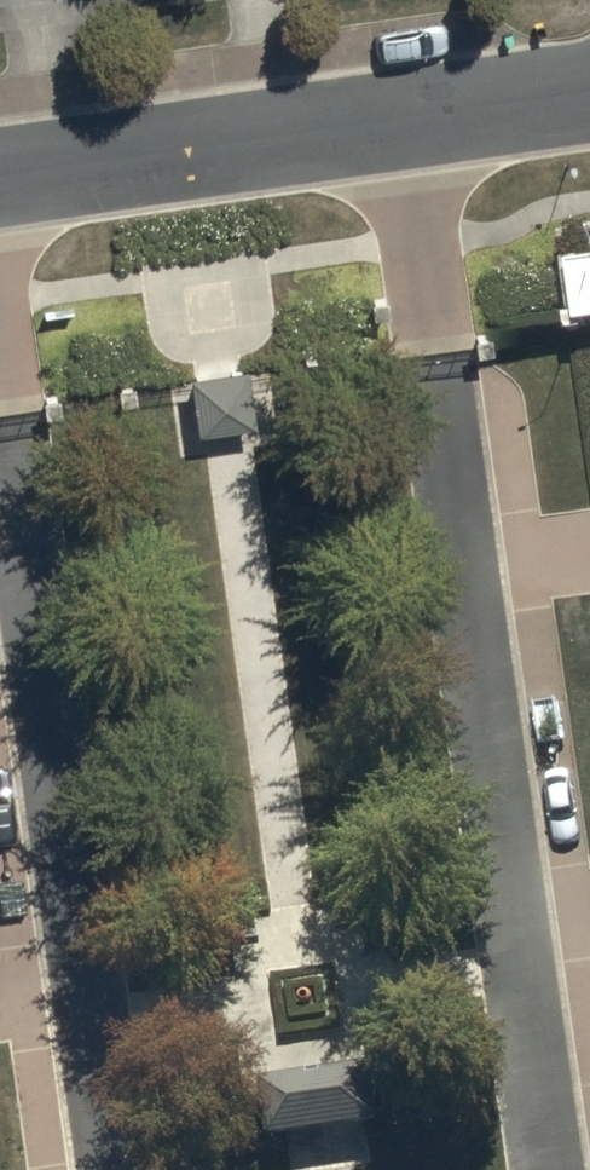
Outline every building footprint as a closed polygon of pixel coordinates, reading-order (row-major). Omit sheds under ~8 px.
[(246,361),(187,368),(194,426),(253,419),(246,361)] [(374,1065),(260,1081),(268,1140),(383,1124),(374,1065)]
